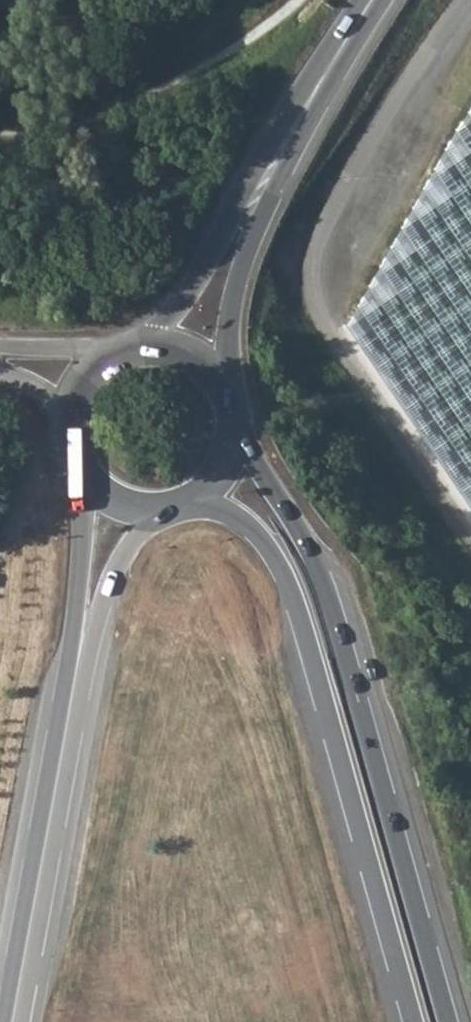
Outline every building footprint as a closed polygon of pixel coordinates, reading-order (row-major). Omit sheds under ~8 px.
[(343,327),(470,516),(470,100),(442,142),(343,327)]
